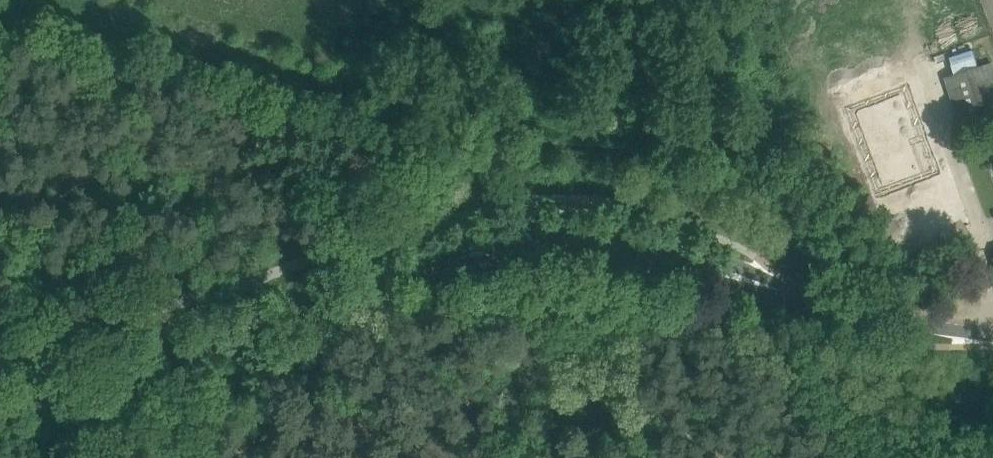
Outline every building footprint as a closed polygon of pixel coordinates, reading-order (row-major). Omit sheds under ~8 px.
[(946,78),(961,125),(992,114),(992,66),(992,63),(946,78)] [(918,82),(860,103),(891,188),(948,167),(918,82)]
